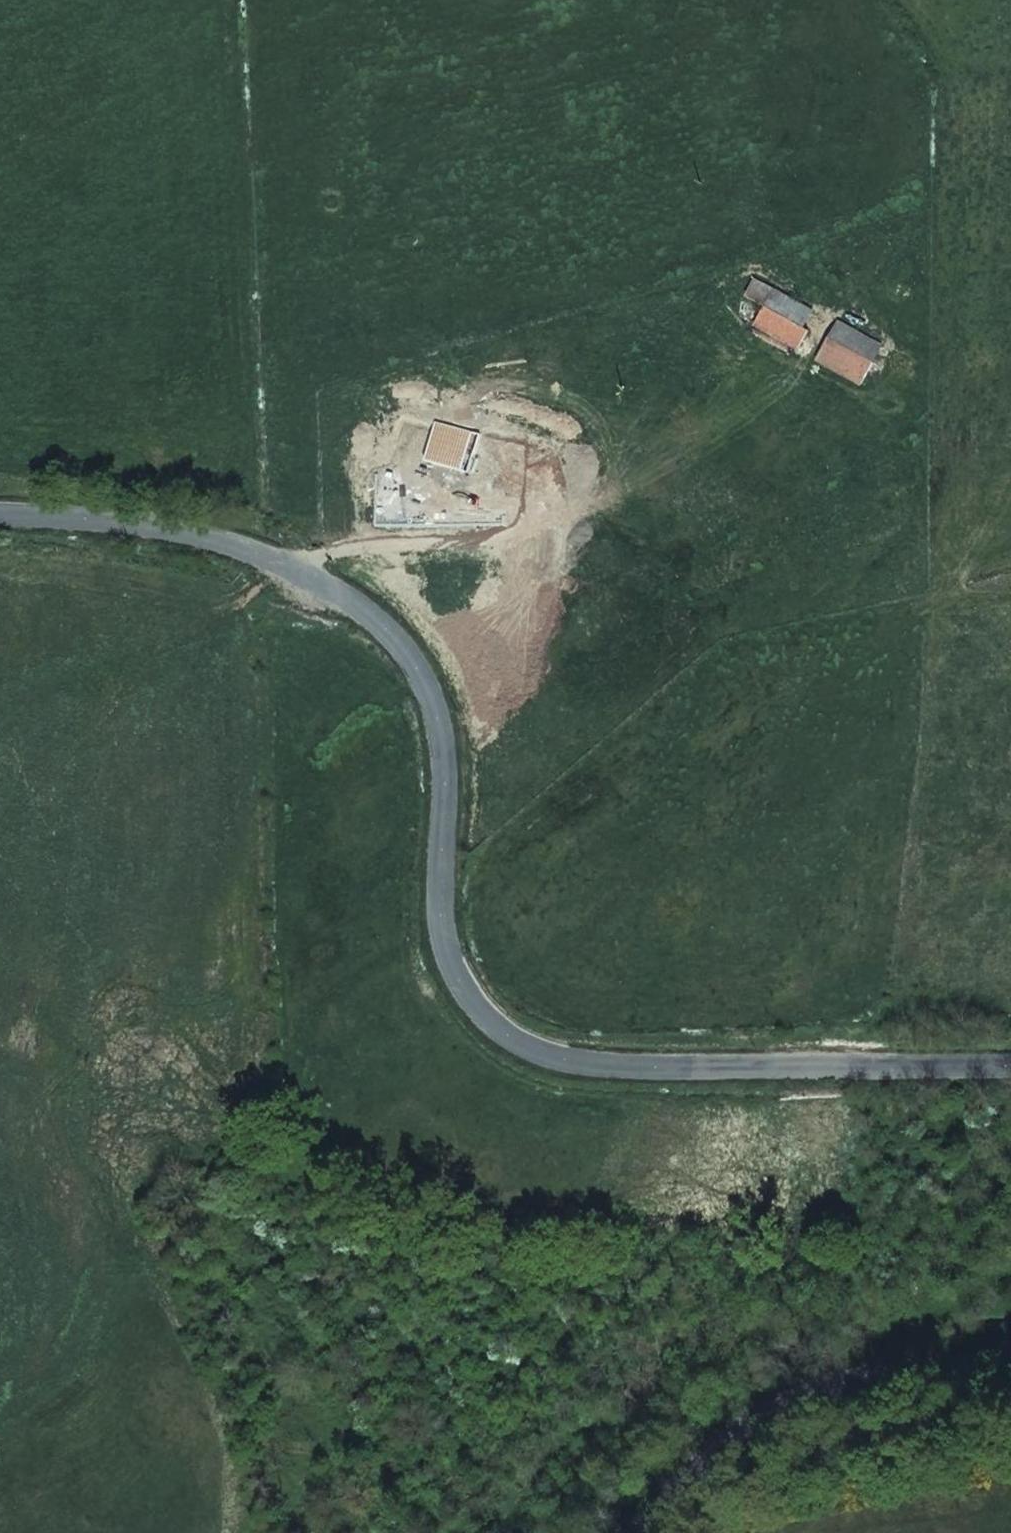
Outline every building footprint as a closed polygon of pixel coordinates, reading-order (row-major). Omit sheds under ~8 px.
[(756,317),(800,341),(809,323),(766,299),(756,317)] [(865,375),(876,356),(832,331),(820,351),(865,375)] [(481,430),(437,416),(425,455),(468,469),(481,430)]
